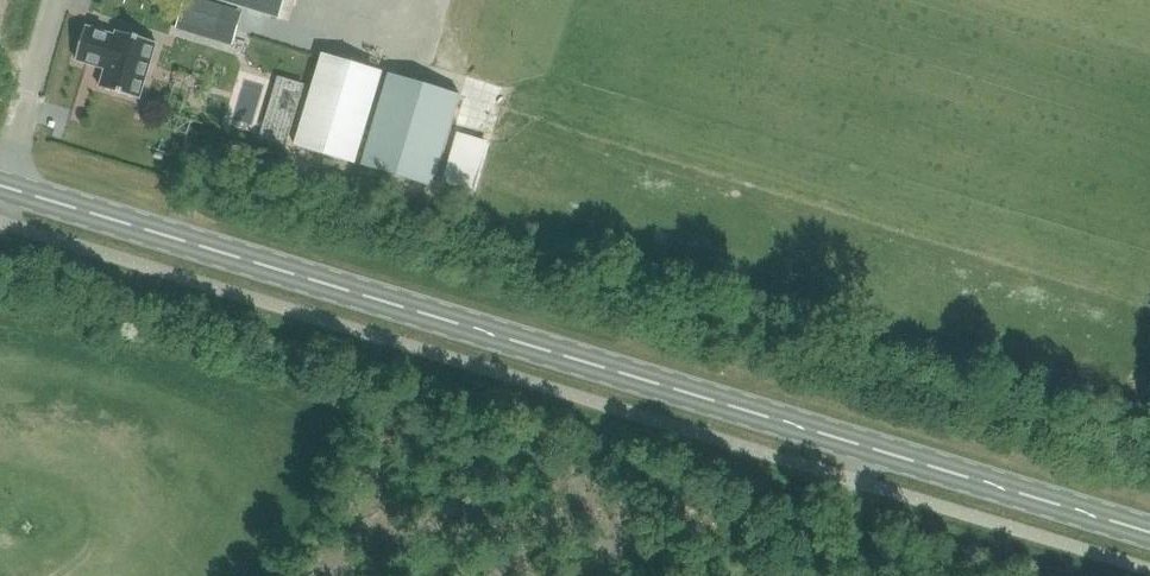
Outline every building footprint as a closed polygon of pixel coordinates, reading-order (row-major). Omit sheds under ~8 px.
[(234,38),(242,12),(201,0),(183,0),(177,21),(234,38)] [(279,20),(285,0),(213,0),(279,20)] [(391,5),(413,13),(418,0),(393,0),(391,5)] [(138,99),(156,43),(116,31),(114,36),(85,27),(75,60),(105,69),(99,88),(138,99)] [(355,164),(383,71),(322,53),(293,146),(355,164)] [(429,188),(459,95),(389,73),(359,166),(429,188)] [(287,135),(296,103),(208,80),(200,112),(287,135)]
